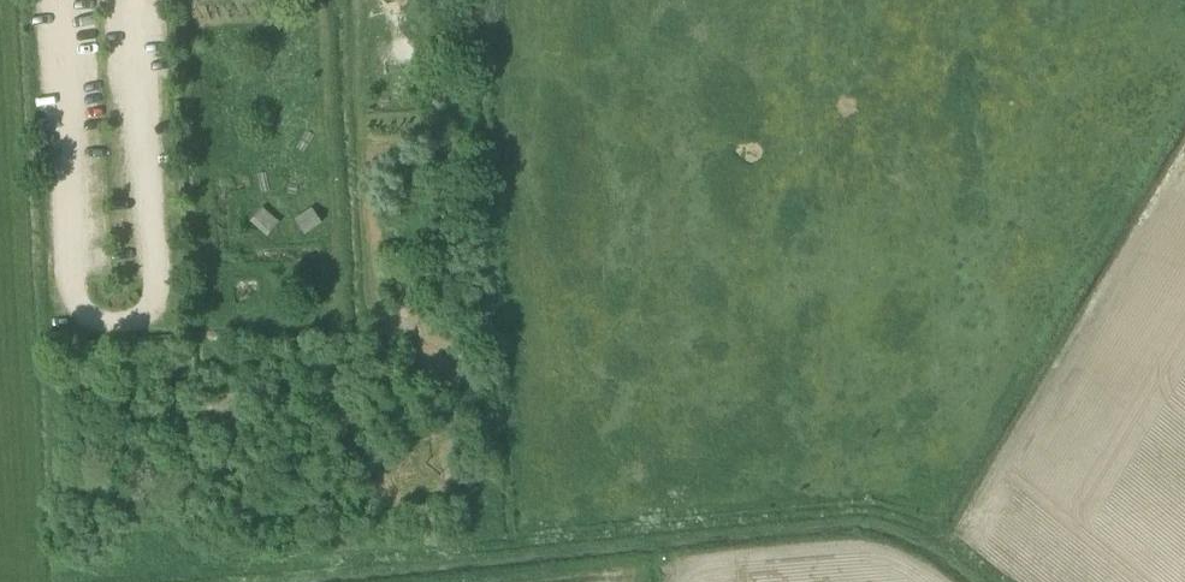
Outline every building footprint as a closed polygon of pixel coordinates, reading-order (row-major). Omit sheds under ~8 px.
[(249,219),(267,232),(277,218),(258,206),(249,219)]
